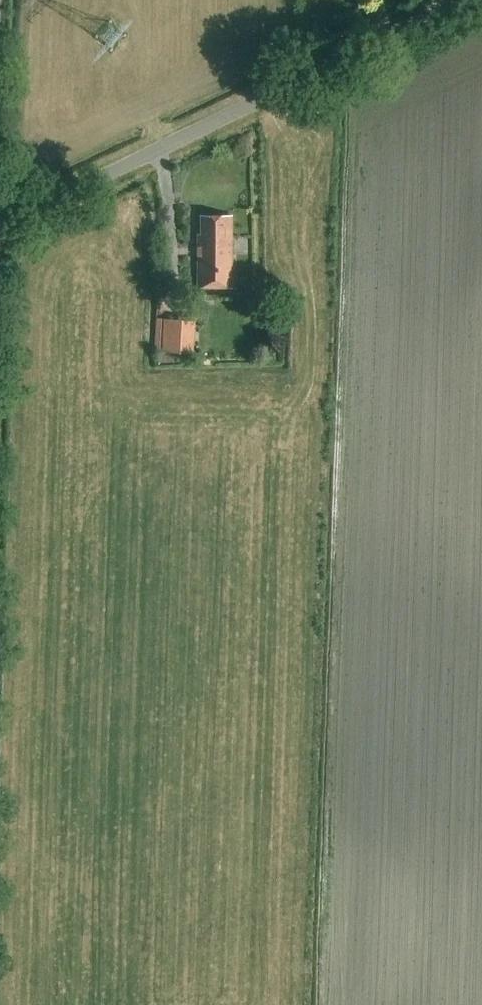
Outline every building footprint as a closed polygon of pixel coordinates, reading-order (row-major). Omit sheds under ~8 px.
[(201,235),(198,235),(198,283),(210,283),(210,286),(232,286),(233,216),(201,216),(201,235)] [(162,351),(194,353),(196,321),(164,319),(162,351)]
